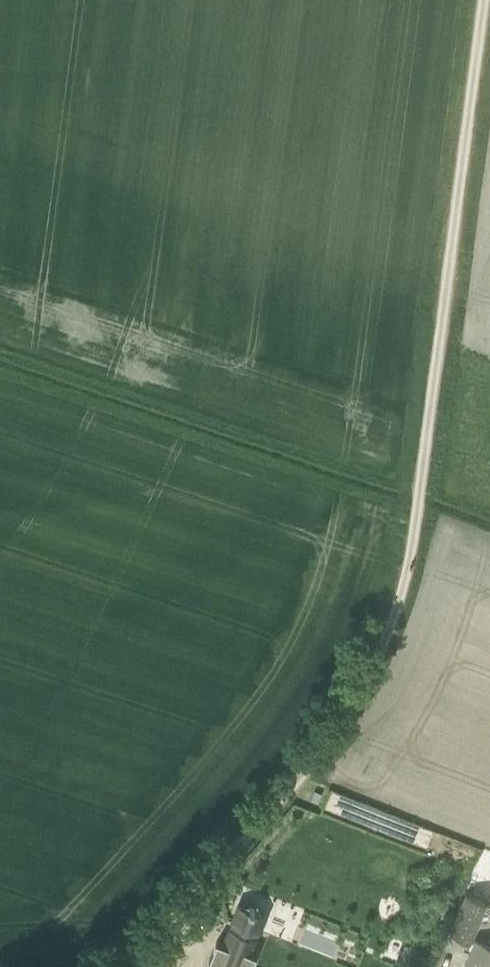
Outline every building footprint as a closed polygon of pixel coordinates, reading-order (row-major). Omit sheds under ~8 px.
[(329,790),(322,810),(427,847),(434,827),(329,790)] [(486,899),(465,891),(449,931),(470,939),(486,899)] [(256,929),(230,919),(221,942),(214,939),(203,966),(249,966),(254,953),(248,951),(256,929)] [(466,966),(489,966),(489,943),(478,939),(466,966)]
